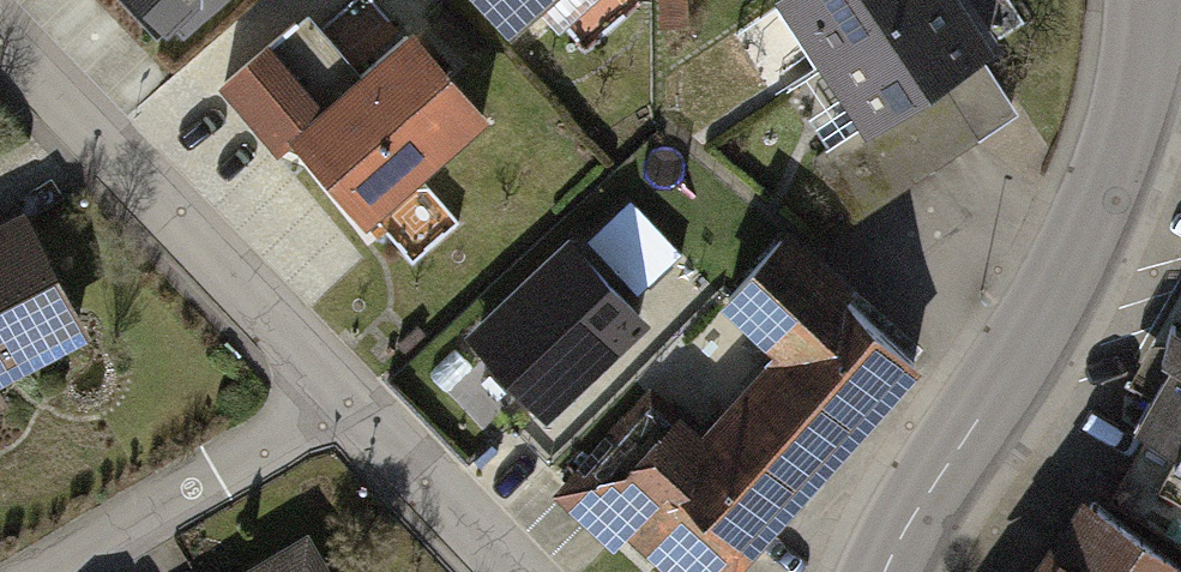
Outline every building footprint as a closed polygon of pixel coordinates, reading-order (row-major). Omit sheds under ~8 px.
[(182,21),(204,0),(162,0),(182,21)] [(537,32),(572,0),(509,0),(537,32)] [(847,56),(932,0),(810,0),(847,56)] [(888,119),(989,53),(1004,43),(976,0),(932,0),(847,56),(888,119)] [(292,39),(240,84),(299,151),(317,135),(395,224),(522,114),(444,24),(350,106),(292,39)] [(1029,115),(989,53),(888,119),(837,152),(878,214),(1029,115)] [(0,224),(0,394),(107,334),(34,205),(0,224)] [(566,498),(650,571),(750,571),(941,355),(805,235),(740,309),(791,353),(719,434),(665,386),(566,498)] [(549,426),(657,322),(574,236),(466,340),(549,426)] [(1159,419),(1180,431),(1180,380),(1159,419)] [(1120,499),(1067,571),(1180,571),(1180,544),(1120,499)] [(318,531),(250,571),(343,571),(318,531)]
